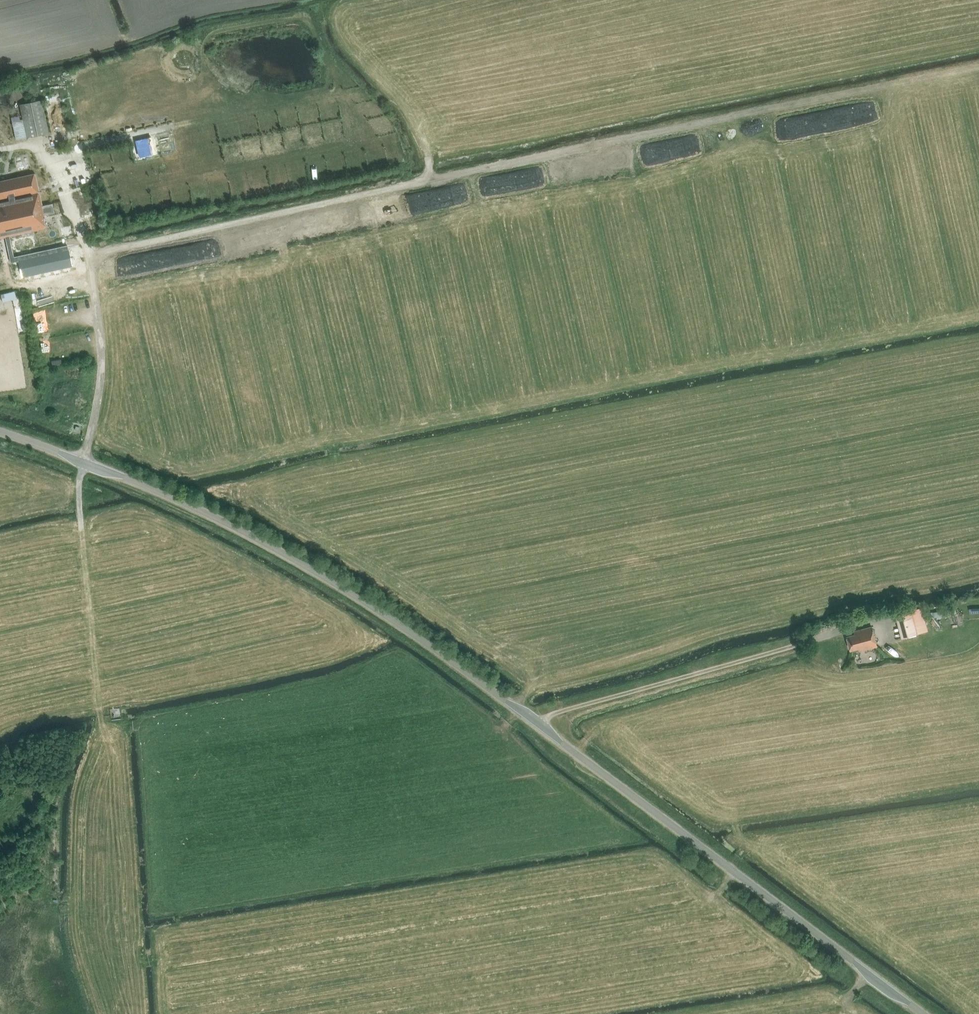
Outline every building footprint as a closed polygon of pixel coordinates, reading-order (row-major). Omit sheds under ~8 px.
[(21,113),(10,115),(16,140),(49,133),(42,100),(20,104),(21,113)] [(135,139),(139,155),(156,152),(153,135),(135,139)] [(3,259),(52,248),(47,228),(46,228),(43,219),(45,218),(45,215),(55,213),(53,203),(43,206),(36,174),(0,182),(0,247),(3,259)] [(957,616),(955,607),(948,609),(950,617),(957,616)] [(911,610),(896,614),(901,637),(916,634),(911,610)] [(877,646),(872,626),(856,630),(857,633),(847,636),(851,650),(863,647),(864,649),(877,646)]
